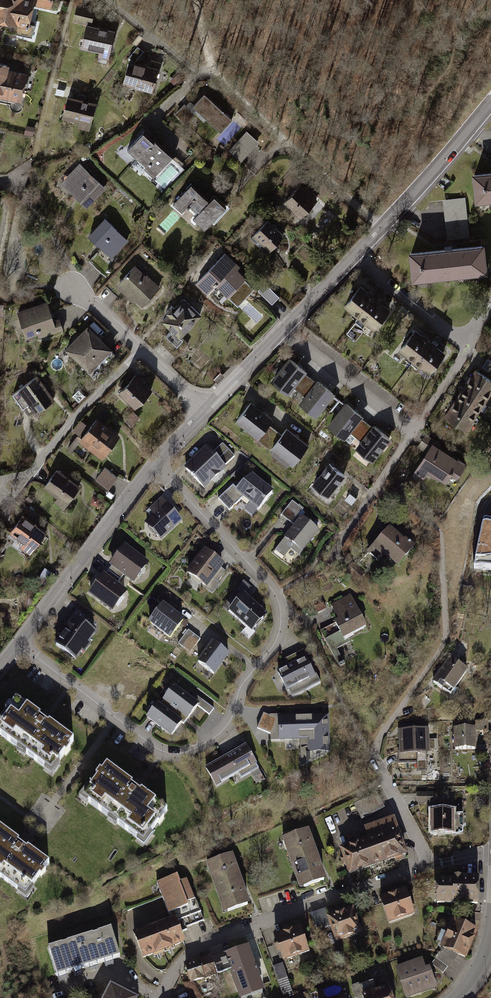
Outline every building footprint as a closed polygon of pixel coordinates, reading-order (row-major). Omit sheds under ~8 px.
[(8,20),(6,31),(32,36),(34,27),(38,8),(51,11),(54,0),(0,0),(0,18),(8,20)] [(97,10),(79,6),(75,23),(88,25),(84,48),(103,52),(102,59),(110,60),(116,32),(94,28),(97,10)] [(159,67),(130,62),(125,87),(155,92),(159,67)] [(2,90),(1,95),(20,99),(26,74),(7,70),(8,64),(0,63),(0,90),(2,90)] [(96,104),(69,97),(64,118),(80,122),(78,127),(89,129),(96,104)] [(198,103),(187,115),(213,140),(205,148),(214,156),(237,132),(226,121),(221,126),(198,103)] [(173,156),(144,128),(124,148),(153,176),(173,156)] [(243,161),(261,141),(249,129),(230,149),(243,161)] [(82,162),(63,183),(88,207),(108,186),(82,162)] [(478,175),(481,203),(490,202),(490,173),(478,175)] [(300,183),(286,202),(305,217),(320,198),(300,183)] [(194,184),(174,207),(184,216),(191,207),(199,213),(193,219),(207,231),(230,204),(219,195),(214,201),(194,184)] [(466,198),(443,201),(448,237),(470,234),(466,198)] [(272,218),(256,235),(272,250),(288,233),(272,218)] [(106,219),(90,236),(113,258),(129,241),(106,219)] [(415,253),(418,282),(490,273),(490,253),(490,245),(415,253)] [(228,253),(199,285),(212,297),(221,286),(242,305),(259,287),(239,269),(243,266),(228,253)] [(138,262),(119,283),(146,309),(165,288),(138,262)] [(375,294),(361,282),(343,304),(357,316),(375,294)] [(267,283),(260,291),(274,303),(281,296),(267,283)] [(392,307),(377,295),(359,317),(375,329),(392,307)] [(187,296),(165,319),(176,330),(171,336),(181,346),(188,338),(186,335),(206,314),(187,296)] [(50,301),(20,310),(29,339),(59,330),(50,301)] [(90,326),(68,349),(93,373),(115,349),(90,326)] [(434,341),(420,329),(402,351),(416,363),(434,341)] [(451,354),(436,342),(418,363),(434,376),(451,354)] [(293,357),(273,380),(291,395),(310,371),(293,357)] [(481,370),(471,384),(490,396),(490,376),(481,370)] [(118,390),(134,407),(151,390),(135,374),(118,390)] [(42,415),(40,413),(58,401),(41,376),(14,393),(32,422),(36,423),(40,422),(41,418),(42,415)] [(320,378),(300,402),(318,417),(338,393),(320,378)] [(471,385),(462,400),(488,416),(490,411),(490,397),(471,385)] [(250,401),(235,419),(256,437),(271,419),(250,401)] [(348,401),(328,425),(345,439),(365,416),(348,401)] [(487,417),(462,401),(453,415),(478,431),(487,417)] [(83,440),(106,458),(124,437),(100,418),(83,440)] [(75,429),(82,434),(89,424),(82,419),(75,429)] [(379,424),(359,448),(376,462),(396,439),(379,424)] [(286,427),(269,448),(291,465),(308,445),(286,427)] [(475,465),(428,436),(421,447),(431,453),(418,473),(429,480),(433,473),(454,486),(459,476),(465,480),(475,465)] [(208,447),(186,468),(205,488),(228,467),(208,447)] [(333,460),(313,483),(331,498),(351,474),(333,460)] [(60,469),(46,488),(59,498),(54,504),(65,512),(84,487),(60,469)] [(99,478),(111,489),(119,479),(107,469),(99,478)] [(255,474),(240,491),(253,503),(246,511),(253,517),(259,510),(262,512),(277,495),(255,474)] [(104,499),(95,495),(92,504),(101,507),(104,499)] [(148,523),(163,540),(184,520),(164,498),(151,510),(156,516),(148,523)] [(26,513),(11,532),(27,544),(23,548),(33,556),(51,533),(26,513)] [(301,515),(273,554),(287,564),(295,552),(303,558),(322,530),(301,515)] [(483,520),(473,567),(490,569),(490,521),(483,520)] [(420,550),(394,530),(378,550),(404,571),(420,550)] [(151,563),(127,546),(113,565),(137,582),(151,563)] [(208,551),(189,573),(209,589),(227,566),(208,551)] [(130,592),(106,574),(92,593),(116,611),(130,592)] [(233,612),(257,633),(272,617),(248,595),(233,612)] [(353,596),(333,607),(341,622),(337,623),(348,642),(371,629),(353,596)] [(152,623),(174,639),(188,621),(166,604),(152,623)] [(59,644),(79,660),(100,635),(80,618),(73,627),(69,624),(59,635),(63,639),(59,644)] [(202,641),(190,632),(179,645),(191,655),(202,641)] [(233,657),(215,643),(200,662),(218,676),(233,657)] [(287,662),(278,667),(291,693),(320,679),(308,657),(289,667),(287,662)] [(454,660),(437,685),(458,699),(475,674),(454,660)] [(177,687),(165,702),(190,721),(202,705),(177,687)] [(212,713),(216,706),(206,701),(203,708),(212,713)] [(161,704),(149,720),(174,739),(186,723),(161,704)] [(57,777),(82,744),(34,710),(26,721),(18,715),(2,737),(57,777)] [(329,722),(274,723),(273,747),(312,746),(312,754),(302,759),(302,773),(331,761),(329,722)] [(414,727),(402,727),(403,751),(397,752),(398,764),(417,763),(417,771),(427,771),(426,732),(414,732),(414,727)] [(480,730),(456,731),(457,753),(481,752),(480,730)] [(249,747),(206,770),(219,789),(226,785),(224,780),(252,764),(255,770),(261,766),(249,747)] [(115,770),(93,800),(154,843),(176,813),(115,770)] [(380,793),(354,805),(361,821),(388,810),(380,793)] [(435,795),(418,795),(418,806),(435,806),(435,795)] [(365,836),(338,847),(350,877),(408,854),(391,813),(361,825),(365,836)] [(458,814),(433,815),(434,836),(459,835),(458,814)] [(5,829),(0,836),(0,865),(9,872),(12,868),(40,889),(56,867),(5,829)] [(314,830),(285,840),(304,893),(333,882),(314,830)] [(211,866),(229,918),(256,909),(237,857),(211,866)] [(180,879),(166,884),(183,930),(199,924),(195,918),(201,915),(189,881),(182,884),(180,879)] [(478,903),(478,879),(435,880),(435,903),(478,903)] [(418,917),(410,893),(385,902),(392,925),(418,917)] [(358,909),(330,918),(339,945),(367,936),(358,909)] [(451,918),(439,947),(466,957),(477,928),(451,918)] [(150,961),(189,948),(180,923),(141,936),(150,961)] [(304,928),(277,937),(286,965),(314,955),(304,928)] [(118,931),(87,941),(96,971),(128,961),(118,931)] [(86,941),(54,951),(64,981),(95,971),(86,941)] [(261,985),(248,948),(213,960),(218,972),(231,968),(240,993),(261,985)] [(212,956),(186,964),(192,981),(218,972),(213,960),(212,956)] [(398,968),(407,997),(417,997),(438,992),(432,970),(428,971),(424,960),(398,968)] [(285,997),(295,994),(284,962),(274,966),(285,997)] [(115,988),(110,997),(134,997),(115,988)] [(366,997),(398,997),(395,988),(366,997)]
